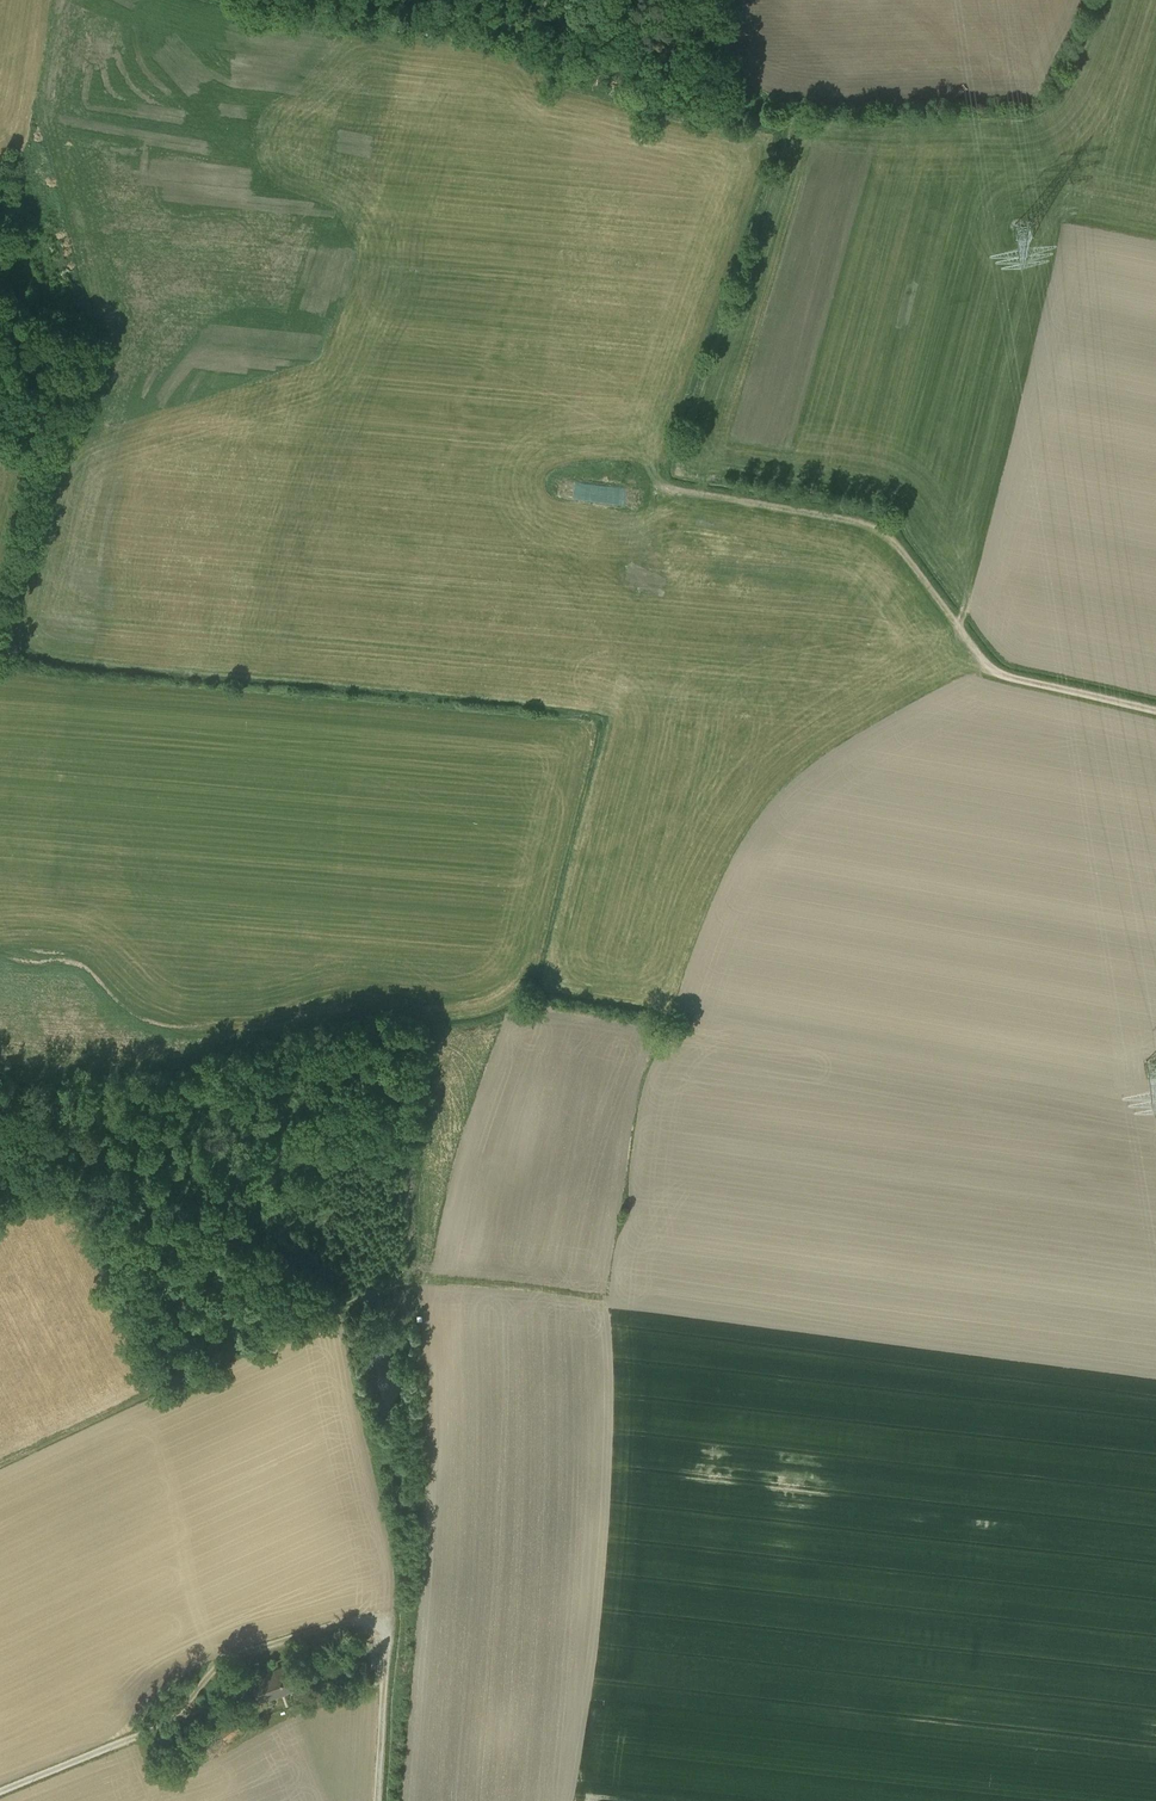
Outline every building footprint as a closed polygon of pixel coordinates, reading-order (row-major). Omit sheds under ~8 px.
[(286,1666),(247,1678),(254,1702),(294,1689),(286,1666)]
